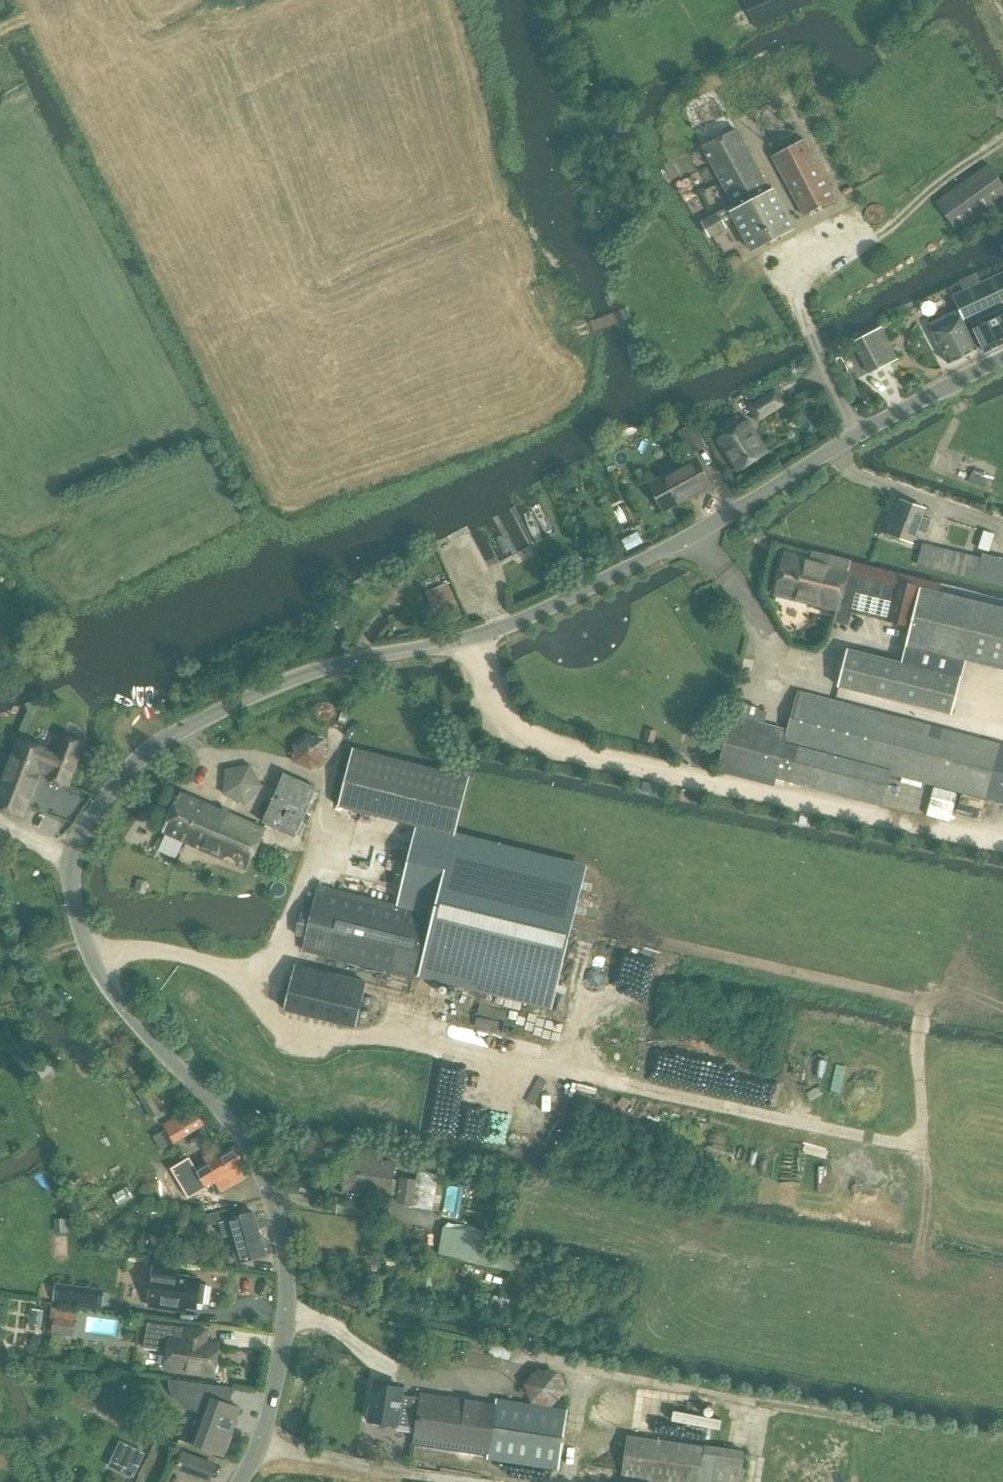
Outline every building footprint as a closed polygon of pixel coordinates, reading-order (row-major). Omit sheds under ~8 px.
[(756,27),(757,29),(764,25),(792,13),(786,0),(744,0),(756,27)] [(706,137),(726,128),(727,106),(709,92),(689,102),(687,124),(706,137)] [(732,204),(717,212),(702,220),(710,236),(726,228),(724,225),(735,220),(751,251),(793,229),(773,189),(771,191),(741,130),(702,147),(717,174),(732,204)] [(805,215),(836,199),(804,139),(773,156),(805,215)] [(1002,195),(1002,186),(988,165),(936,201),(954,229),(1002,195)] [(1002,305),(1002,273),(954,296),(966,322),(1002,305)] [(948,364),(978,349),(958,309),(929,324),(948,364)] [(971,326),(985,353),(1002,344),(1002,310),(971,326)] [(854,343),(869,373),(888,364),(872,333),(854,343)] [(759,418),(771,411),(783,404),(775,392),(753,407),(759,418)] [(737,416),(716,429),(722,438),(720,439),(738,470),(755,459),(765,453),(746,424),(743,425),(737,416)] [(692,456),(706,447),(693,423),(679,431),(692,456)] [(663,512),(714,485),(697,457),(648,484),(663,512)] [(927,533),(931,521),(922,518),(926,509),(918,506),(901,500),(888,533),(913,542),(918,530),(927,533)] [(535,549),(513,507),(513,506),(496,515),(496,516),(519,558),(535,549)] [(989,549),(994,533),(985,530),(980,546),(989,549)] [(923,543),(922,544),(917,565),(976,580),(1002,586),(1002,559),(983,554),(982,558),(923,543)] [(923,578),(856,561),(812,551),(809,562),(786,556),(777,594),(911,627),(923,578)] [(940,592),(942,583),(942,582),(923,578),(911,627),(907,645),(1002,669),(1002,607),(940,592)] [(448,583),(426,592),(439,623),(461,615),(448,583)] [(850,651),(842,684),(917,704),(952,713),(961,681),(965,660),(907,646),(902,665),(850,651)] [(798,691),(788,729),(784,746),(890,774),(914,780),(928,725),(798,691)] [(881,806),(890,774),(784,746),(788,730),(756,722),(760,709),(736,702),(718,771),(774,785),(776,778),(881,806)] [(944,727),(928,805),(1002,821),(1002,739),(944,727)] [(84,745),(64,737),(56,756),(48,753),(49,751),(20,740),(0,792),(0,808),(23,817),(41,771),(49,774),(48,777),(68,785),(84,745)] [(339,807),(418,827),(454,836),(469,778),(353,748),(339,807)] [(245,805),(262,787),(250,766),(227,771),(224,794),(245,805)] [(295,836),(317,787),(284,773),(262,822),(295,836)] [(655,784),(643,782),(642,791),(653,793),(655,784)] [(247,870),(264,830),(249,823),(183,794),(164,833),(247,870)] [(799,825),(805,826),(807,818),(800,817),(799,825)] [(587,870),(454,836),(418,827),(398,905),(319,885),(314,907),(304,904),(295,936),(306,939),(303,950),(419,980),(421,971),(552,1004),(587,870)] [(296,965),(285,1010),(355,1027),(366,982),(296,965)] [(111,1065),(122,1076),(131,1068),(120,1056),(111,1065)] [(147,1088),(137,1094),(152,1119),(162,1113),(147,1088)] [(174,1142),(203,1125),(194,1109),(164,1125),(167,1130),(162,1133),(170,1145),(174,1142)] [(247,1165),(236,1146),(215,1159),(210,1154),(205,1157),(208,1163),(185,1177),(195,1194),(206,1188),(216,1182),(221,1191),(248,1176),(243,1167),(247,1165)] [(389,1195),(394,1162),(349,1156),(345,1188),(373,1192),(389,1195)] [(401,1179),(398,1201),(414,1204),(414,1207),(440,1211),(447,1164),(421,1160),(417,1182),(401,1179)] [(227,1220),(219,1223),(223,1237),(230,1235),(238,1263),(266,1254),(254,1212),(227,1220)] [(444,1227),(439,1255),(487,1263),(493,1236),(444,1227)] [(156,1260),(150,1306),(185,1311),(186,1307),(196,1308),(197,1304),(203,1305),(206,1286),(200,1285),(200,1281),(175,1277),(177,1263),(156,1260)] [(105,1289),(66,1284),(63,1302),(102,1307),(105,1289)] [(54,1319),(52,1333),(74,1336),(77,1311),(52,1308),(51,1319),(54,1319)] [(214,1376),(218,1344),(206,1342),(208,1331),(148,1323),(145,1348),(169,1352),(166,1370),(214,1376)] [(225,1454),(230,1440),(229,1440),(240,1409),(229,1405),(235,1388),(172,1380),(171,1383),(171,1384),(171,1386),(172,1388),(172,1391),(173,1393),(175,1396),(176,1398),(179,1401),(181,1403),(183,1405),(185,1407),(187,1407),(189,1408),(204,1414),(193,1444),(224,1455),(224,1454),(225,1454)] [(376,1384),(370,1420),(397,1425),(417,1428),(415,1442),(488,1454),(488,1458),(558,1469),(567,1411),(551,1408),(531,1405),(497,1399),(496,1405),(422,1393),(422,1399),(402,1395),(403,1388),(376,1384)] [(745,1453),(719,1449),(705,1447),(705,1446),(628,1436),(623,1476),(666,1481),(741,1481),(745,1453)] [(121,1441),(109,1467),(134,1478),(146,1453),(121,1441)] [(209,1480),(215,1465),(183,1454),(178,1468),(209,1480)]
